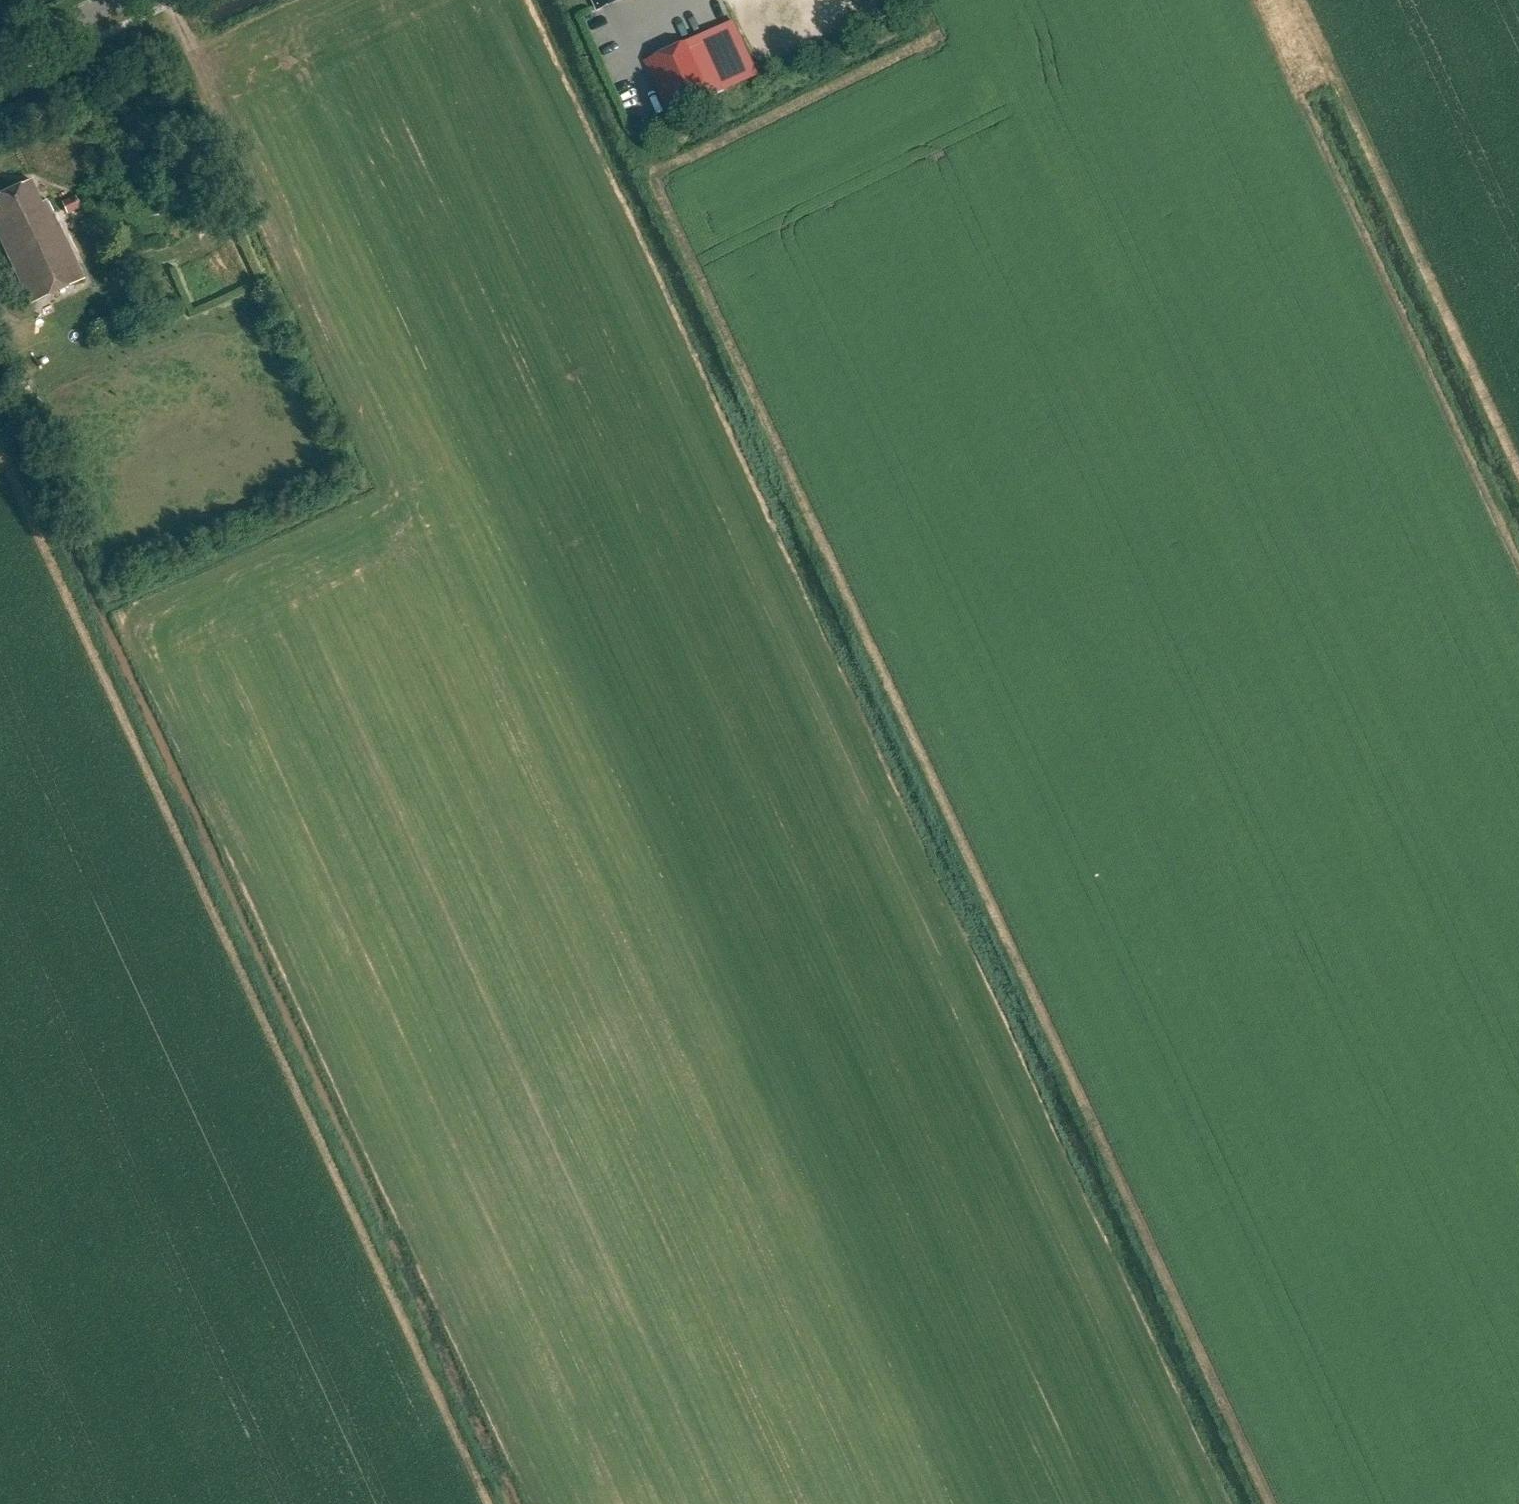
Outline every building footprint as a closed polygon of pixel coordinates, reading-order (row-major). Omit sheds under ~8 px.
[(597,11),(621,0),(592,0),(597,11)] [(661,98),(670,117),(724,91),(723,89),(726,88),(701,34),(634,66),(651,103),(661,98)] [(31,305),(84,280),(47,201),(41,203),(31,180),(0,195),(0,240),(31,305)] [(67,215),(81,209),(75,196),(61,202),(67,215)]
